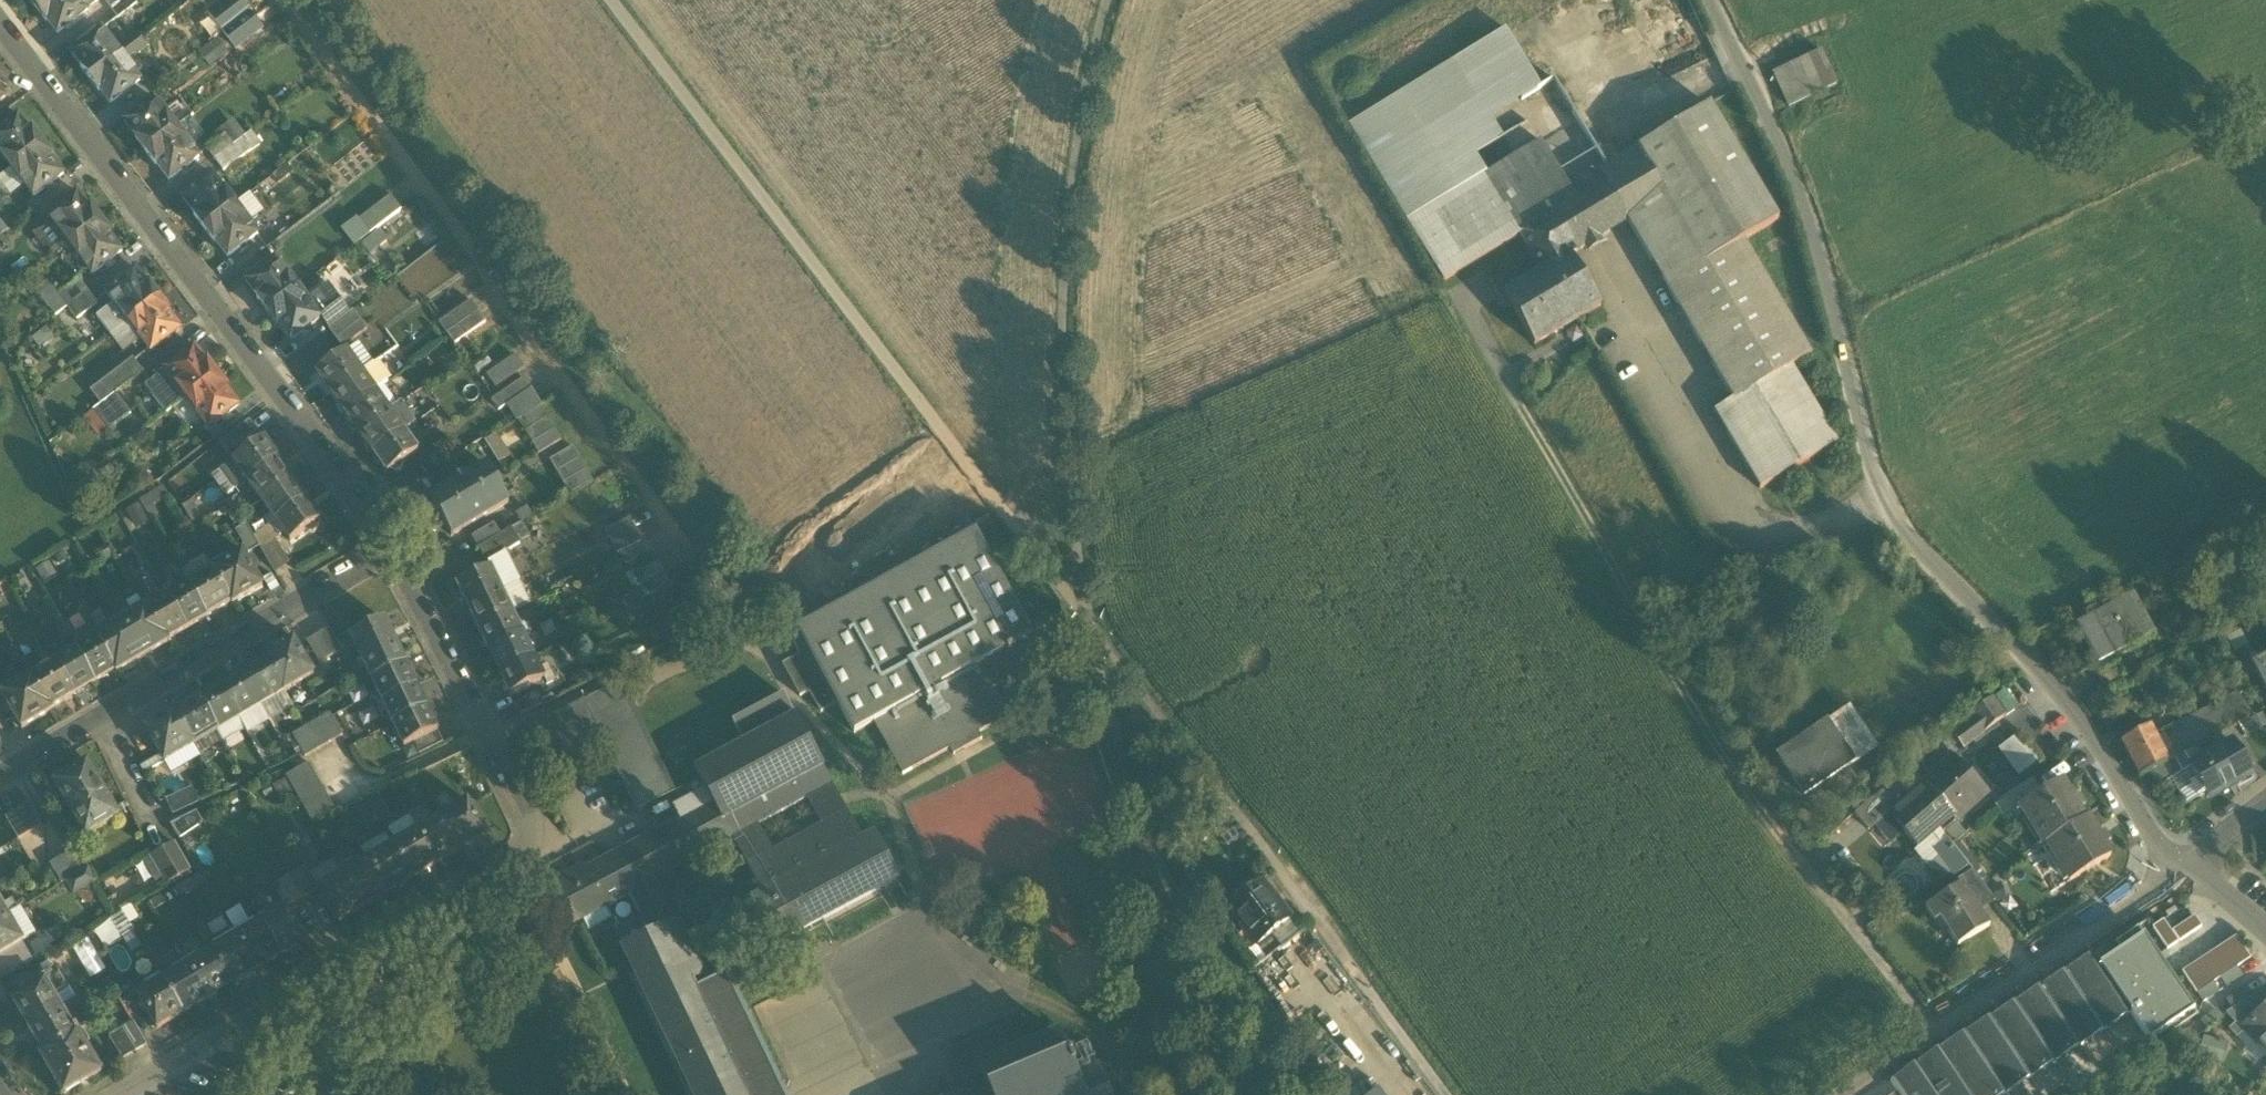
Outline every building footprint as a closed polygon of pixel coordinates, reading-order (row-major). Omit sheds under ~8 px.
[(49,0),(30,0),(36,9),(49,0)] [(87,9),(80,0),(49,0),(36,9),(46,22),(48,20),(58,33),(88,10),(87,9)] [(87,9),(98,0),(80,0),(87,9)] [(139,0),(121,0),(111,8),(118,17),(140,1),(139,0)] [(190,5),(197,15),(216,1),(216,0),(198,0),(190,5)] [(224,31),(250,11),(241,0),(231,0),(221,8),(217,4),(208,11),(224,31)] [(263,28),(250,11),(224,31),(237,48),(263,28)] [(90,79),(122,55),(117,48),(102,29),(72,52),(82,65),(80,67),(90,79)] [(1384,183),(1407,222),(1484,175),(1472,155),(1500,138),(1488,119),(1541,87),(1506,29),(1453,62),(1349,125),(1384,183)] [(124,43),(117,48),(122,55),(142,39),(136,31),(126,38),(124,43)] [(229,53),(217,38),(198,52),(210,68),(229,53)] [(142,39),(122,55),(127,61),(134,56),(138,55),(149,48),(142,39)] [(1781,71),(1797,106),(1841,87),(1825,51),(1781,71)] [(138,75),(127,61),(122,55),(90,79),(99,91),(100,90),(110,103),(141,79),(138,75)] [(137,140),(146,152),(177,128),(156,100),(150,105),(146,100),(132,110),(136,115),(127,122),(139,139),(137,140)] [(1628,221),(1666,286),(1743,242),(1778,221),(1710,106),(1598,172),(1604,182),(1628,221)] [(11,168),(42,144),(32,130),(31,131),(18,115),(0,129),(0,154),(11,168)] [(177,128),(191,145),(206,134),(192,116),(177,128)] [(202,144),(207,150),(226,135),(234,145),(240,141),(246,136),(234,120),(202,144)] [(191,145),(177,128),(146,152),(156,165),(158,164),(171,180),(180,174),(183,178),(197,167),(194,163),(201,158),(191,145)] [(240,141),(249,152),(261,142),(253,131),(246,136),(240,141)] [(207,150),(215,160),(234,145),(226,135),(207,150)] [(249,152),(240,141),(234,145),(215,160),(223,171),(249,152)] [(1541,141),(1484,175),(1407,222),(1443,281),(1520,235),(1519,234),(1576,199),(1541,141)] [(53,157),(42,144),(11,168),(25,186),(33,198),(39,193),(43,198),(57,187),(53,182),(63,175),(50,159),(53,157)] [(11,168),(0,176),(0,183),(11,197),(25,186),(11,168)] [(195,217),(205,229),(236,205),(214,176),(207,181),(203,176),(189,187),(193,192),(184,199),(197,215),(195,217)] [(1604,182),(1585,194),(1609,233),(1628,221),(1604,182)] [(48,216),(52,221),(70,245),(101,221),(91,208),(90,209),(77,193),(68,200),(64,195),(50,206),(54,211),(48,216)] [(236,205),(250,223),(264,213),(250,194),(236,205)] [(1585,194),(1576,199),(1519,234),(1520,235),(1541,270),(1570,253),(1571,255),(1609,233),(1585,194)] [(359,220),(370,234),(402,210),(391,196),(359,220)] [(250,223),(236,205),(205,229),(215,242),(216,241),(229,258),(238,252),(242,256),(255,246),(252,241),(259,236),(250,223)] [(354,246),(370,234),(359,220),(357,217),(341,229),(354,246)] [(3,235),(9,231),(0,219),(0,237),(3,235)] [(55,256),(70,245),(52,221),(33,235),(44,249),(47,246),(55,256)] [(111,234),(101,221),(70,245),(93,274),(99,270),(102,274),(116,262),(113,258),(122,252),(109,235),(111,234)] [(380,228),(361,244),(370,256),(390,240),(380,228)] [(0,237),(0,253),(10,245),(3,235),(0,237)] [(1666,286),(1734,400),(1791,367),(1810,356),(1743,242),(1666,286)] [(1505,294),(1534,346),(1601,305),(1571,255),(1570,253),(1541,270),(1524,281),(1504,293),(1505,294)] [(258,299),(268,312),(299,288),(277,259),(271,264),(267,259),(252,270),(256,276),(248,282),(261,298),(258,299)] [(1490,282),(1499,297),(1505,294),(1504,293),(1524,281),(1515,267),(1490,282)] [(105,292),(114,304),(128,323),(160,298),(149,284),(148,285),(135,269),(105,292)] [(49,283),(38,292),(56,316),(68,307),(88,292),(79,279),(59,295),(49,283)] [(322,318),(299,288),(268,312),(278,326),(281,324),(293,340),(300,334),(304,339),(319,328),(315,323),(322,318)] [(88,292),(68,307),(77,320),(98,304),(88,292)] [(171,312),(160,298),(128,323),(142,340),(151,353),(182,329),(170,313),(171,312)] [(440,323),(447,333),(479,311),(471,300),(440,323)] [(111,336),(128,323),(114,304),(97,317),(111,336)] [(328,330),(335,339),(360,320),(353,310),(328,330)] [(486,322),(479,311),(447,333),(455,344),(486,322)] [(367,329),(360,320),(335,339),(342,348),(367,329)] [(128,323),(111,336),(110,336),(124,354),(142,340),(128,323)] [(56,338),(47,327),(31,338),(40,350),(56,338)] [(361,372),(374,364),(360,344),(347,353),(361,372)] [(164,370),(166,371),(187,399),(218,375),(208,362),(207,363),(194,347),(164,370)] [(316,375),(330,394),(361,372),(347,353),(316,375)] [(496,389),(524,368),(515,355),(486,375),(496,389)] [(90,391),(101,404),(116,393),(144,372),(133,358),(90,391)] [(374,364),(361,372),(375,392),(384,386),(389,383),(375,363),(374,364)] [(1837,443),(1791,367),(1734,400),(1714,411),(1761,489),(1837,443)] [(172,411),(187,399),(166,371),(145,387),(166,415),(172,411)] [(344,414),(375,392),(361,372),(330,394),(344,414)] [(229,389),(218,375),(187,399),(201,418),(210,429),(217,424),(220,428),(235,416),(232,412),(240,406),(227,390),(229,389)] [(499,411),(509,404),(530,390),(531,389),(524,378),(492,400),(499,411)] [(390,412),(398,406),(384,386),(375,392),(390,412)] [(541,407),(530,390),(509,404),(518,421),(541,407)] [(390,412),(375,392),(344,414),(358,434),(390,412)] [(132,414),(116,393),(101,404),(95,409),(109,428),(110,430),(132,414)] [(187,399),(172,411),(186,429),(201,418),(187,399)] [(398,406),(390,412),(404,432),(414,424),(400,404),(398,406)] [(518,421),(539,454),(562,440),(541,407),(518,421)] [(97,437),(109,428),(95,409),(84,417),(97,437)] [(373,454),(404,432),(390,412),(358,434),(373,454)] [(229,436),(237,447),(258,431),(250,420),(229,436)] [(419,453),(404,432),(373,454),(388,475),(392,472),(396,474),(402,473),(404,469),(404,464),(419,453)] [(511,457),(497,433),(484,441),(498,464),(511,457)] [(220,443),(228,454),(237,447),(229,436),(220,443)] [(265,440),(233,462),(248,482),(279,460),(265,440)] [(550,460),(570,494),(593,481),(573,447),(550,460)] [(248,482),(262,502),(293,480),(279,460),(248,482)] [(236,491),(248,482),(233,462),(221,471),(236,491)] [(430,500),(452,537),(509,503),(488,466),(465,480),(463,477),(452,484),(453,487),(430,500)] [(226,497),(236,491),(221,471),(212,477),(226,497)] [(262,502),(276,522),(307,500),(293,480),(262,502)] [(163,487),(140,500),(151,520),(160,515),(154,505),(169,497),(163,487)] [(192,500),(182,507),(192,523),(202,517),(192,500)] [(322,521),(307,500),(276,522),(285,535),(290,543),(307,531),(312,533),(317,531),(319,528),(318,523),(322,521)] [(139,503),(125,511),(136,529),(150,521),(139,503)] [(606,530),(618,554),(620,553),(642,543),(630,519),(606,530)] [(254,537),(260,547),(262,550),(276,540),(285,535),(276,522),(254,537)] [(510,529),(519,544),(531,537),(522,522),(510,529)] [(471,537),(478,548),(501,535),(494,523),(471,537)] [(235,531),(249,554),(260,547),(254,537),(246,524),(235,531)] [(510,529),(501,535),(478,548),(487,563),(488,563),(507,552),(519,544),(510,529)] [(855,734),(875,723),(1031,638),(1032,637),(976,534),(799,631),(799,632),(838,703),(855,734)] [(290,562),(276,540),(262,550),(275,573),(290,562)] [(621,555),(626,565),(648,554),(642,543),(620,553),(621,555)] [(131,548),(118,555),(126,569),(139,561),(131,548)] [(488,563),(490,568),(501,591),(519,582),(521,581),(507,552),(488,563)] [(243,553),(213,570),(232,603),(233,605),(263,587),(243,553)] [(182,572),(189,584),(213,570),(206,558),(182,572)] [(50,562),(36,569),(43,582),(57,574),(50,562)] [(637,573),(643,585),(665,574),(659,562),(637,573)] [(457,585),(468,608),(501,591),(490,568),(473,577),(470,574),(463,574),(460,579),(461,583),(457,585)] [(208,617),(232,603),(213,570),(189,584),(208,617)] [(631,590),(637,602),(670,586),(665,574),(643,585),(631,590)] [(519,582),(501,591),(512,613),(530,604),(519,582)] [(187,629),(208,617),(189,584),(168,596),(187,629)] [(478,629),(512,613),(501,591),(468,608),(478,629)] [(2134,594),(2126,598),(2147,638),(2156,634),(2134,594)] [(166,641),(187,629),(168,596),(147,609),(166,641)] [(2076,625),(2098,665),(2147,638),(2126,598),(2076,625)] [(167,643),(166,641),(147,609),(146,606),(121,621),(142,657),(167,643)] [(478,629),(489,651),(523,635),(512,613),(478,629)] [(350,637),(361,659),(395,643),(384,620),(380,622),(378,620),(373,619),(368,623),(368,628),(350,637)] [(117,672),(142,657),(121,621),(96,636),(97,638),(116,670),(117,672)] [(670,636),(664,623),(649,630),(655,643),(670,636)] [(307,641),(320,664),(342,650),(329,628),(307,641)] [(2240,630),(2227,638),(2234,652),(2248,644),(2240,630)] [(822,712),(838,703),(799,632),(790,637),(800,655),(783,665),(793,682),(800,697),(810,692),(822,712)] [(489,651),(500,673),(533,657),(523,635),(489,651)] [(95,682),(116,670),(97,638),(76,650),(95,682)] [(1044,662),(1031,638),(875,723),(903,775),(951,749),(954,755),(982,740),(979,733),(1008,717),(993,690),(1044,662)] [(2259,658),(2265,655),(2265,640),(2253,646),(2259,658)] [(264,658),(265,660),(284,692),(314,675),(294,641),(264,658)] [(361,659),(372,681),(406,665),(395,643),(361,659)] [(74,695),(95,682),(76,650),(55,663),(74,695)] [(22,662),(31,677),(42,670),(33,655),(22,662)] [(544,680),(533,657),(500,673),(511,696),(544,680)] [(265,660),(241,674),(260,707),(272,700),(284,692),(265,660)] [(55,663),(42,670),(31,677),(50,709),(74,695),(55,663)] [(372,681),(382,703),(416,687),(406,665),(372,681)] [(241,674),(220,686),(239,719),(260,707),(241,674)] [(52,712),(50,709),(31,677),(1,694),(22,729),(52,712)] [(622,682),(584,700),(603,740),(601,741),(636,811),(675,792),(622,682)] [(220,686),(199,699),(218,731),(239,719),(220,686)] [(382,703),(393,725),(427,709),(416,687),(382,703)] [(1992,701),(2002,717),(2018,704),(2006,690),(1992,701)] [(260,707),(269,722),(292,708),(284,692),(272,700),(260,707)] [(2239,692),(2155,736),(2168,761),(2172,759),(2184,753),(2203,742),(2252,717),(2239,692)] [(514,704),(520,716),(543,705),(538,693),(514,704)] [(733,722),(745,743),(796,716),(784,694),(733,722)] [(199,699),(175,713),(194,745),(218,731),(199,699)] [(547,767),(601,741),(603,740),(584,700),(528,727),(547,767)] [(1953,734),(1964,749),(2002,717),(1992,701),(1953,734)] [(1973,714),(1965,703),(1954,710),(1943,718),(1950,729),(1973,714)] [(260,707),(239,719),(245,729),(248,734),(269,722),(260,707)] [(438,731),(427,709),(393,725),(404,748),(414,743),(438,731)] [(165,762),(194,745),(175,713),(174,711),(145,728),(165,762)] [(1849,711),(1826,727),(1851,764),(1874,748),(1849,711)] [(292,734),(302,753),(341,731),(330,712),(303,727),(292,734)] [(713,804),(723,822),(823,769),(824,768),(796,716),(745,743),(695,770),(705,789),(713,804)] [(218,731),(224,741),(245,729),(239,719),(218,731)] [(1805,795),(1851,764),(1826,727),(1780,758),(1805,795)] [(2121,743),(2139,776),(2150,771),(2168,761),(2155,736),(2150,727),(2121,743)] [(194,745),(200,755),(224,741),(218,731),(194,745)] [(414,743),(420,755),(444,743),(438,731),(414,743)] [(2038,758),(2017,732),(1996,748),(2017,775),(2038,758)] [(2206,795),(2208,799),(2251,774),(2234,743),(2192,767),(2190,768),(2198,783),(2192,786),(2199,799),(2206,795)] [(194,745),(165,762),(172,774),(201,757),(200,755),(194,745)] [(2181,773),(2164,783),(2168,791),(2175,787),(2186,806),(2199,799),(2192,786),(2198,783),(2190,768),(2192,767),(2184,753),(2172,759),(2181,773)] [(1953,757),(1923,783),(1953,818),(1956,822),(1957,822),(1988,794),(1953,757)] [(2150,771),(2159,785),(2164,783),(2181,773),(2172,759),(2168,761),(2150,771)] [(54,783),(74,816),(108,797),(88,764),(86,765),(81,763),(73,768),(71,773),(54,783)] [(285,776),(299,801),(322,788),(320,783),(308,763),(306,764),(300,768),(285,776)] [(832,786),(823,769),(723,822),(728,830),(732,838),(759,826),(807,800),(832,786)] [(2031,780),(2008,795),(1994,808),(2002,822),(2017,813),(2019,811),(2020,810),(2019,809),(2041,796),(2031,780)] [(1854,815),(1869,832),(1876,826),(1890,814),(1888,813),(1906,797),(1894,782),(1868,803),(1854,815)] [(1938,830),(1953,818),(1923,783),(1906,797),(1888,813),(1890,814),(1904,831),(1917,847),(1938,830)] [(2043,847),(2046,845),(2084,822),(2077,812),(2083,809),(2076,798),(2071,801),(2060,784),(2041,796),(2019,809),(2020,810),(2043,847)] [(759,826),(732,838),(763,895),(745,904),(745,905),(759,931),(770,951),(900,881),(875,835),(862,841),(832,786),(807,800),(822,829),(774,854),(759,826)] [(166,800),(173,815),(200,803),(193,788),(166,800)] [(329,799),(322,788),(299,801),(306,812),(329,799)] [(672,806),(680,821),(713,804),(705,789),(672,806)] [(365,800),(379,824),(391,817),(377,793),(365,800)] [(120,817),(108,797),(74,816),(86,837),(120,817)] [(337,812),(329,799),(306,812),(313,823),(314,825),(337,812)] [(467,802),(442,817),(462,851),(488,836),(467,802)] [(5,817),(18,840),(41,827),(28,804),(5,817)] [(648,873),(728,830),(723,822),(713,804),(680,821),(634,846),(648,873)] [(408,815),(409,817),(417,831),(433,822),(424,806),(408,815)] [(171,824),(180,840),(204,824),(197,812),(171,824)] [(1890,814),(1876,826),(1890,843),(1904,831),(1890,814)] [(387,829),(396,844),(417,831),(409,817),(387,829)] [(437,865),(462,851),(442,817),(433,822),(417,831),(437,865)] [(2089,819),(2084,822),(2046,845),(2069,882),(2110,857),(2112,856),(2108,849),(2105,846),(2109,843),(2104,834),(2099,836),(2089,819)] [(1965,833),(1956,822),(1942,834),(1951,846),(1965,833)] [(1239,838),(1229,825),(1217,834),(1227,847),(1239,838)] [(624,851),(643,886),(654,880),(732,838),(728,830),(648,873),(634,846),(629,848),(624,851)] [(1938,830),(1917,847),(1914,849),(1937,881),(1951,871),(1948,867),(1947,868),(1935,851),(1947,842),(1938,830)] [(412,880),(437,865),(417,831),(396,844),(392,846),(412,880)] [(361,849),(367,860),(392,846),(385,834),(361,849)] [(1958,841),(1951,846),(1972,872),(1980,882),(1987,877),(1958,841)] [(150,857),(167,885),(192,870),(175,842),(150,857)] [(1948,867),(1951,871),(1956,868),(1953,864),(1960,860),(1947,842),(1935,851),(1947,868),(1948,867)] [(388,895),(412,880),(392,846),(367,860),(388,895)] [(555,888),(574,923),(582,919),(606,906),(632,892),(643,886),(624,851),(555,888)] [(62,885),(67,882),(83,872),(72,852),(50,864),(62,885)] [(1850,856),(1836,867),(1859,894),(1872,883),(1850,856)] [(308,874),(317,890),(343,875),(334,860),(308,874)] [(363,909),(388,895),(367,860),(343,875),(363,909)] [(304,867),(289,875),(302,899),(317,890),(308,874),(304,867)] [(88,869),(83,872),(67,882),(74,895),(96,883),(88,869)] [(1962,886),(1973,903),(1989,893),(1982,885),(1980,882),(1972,872),(1958,881),(1962,886)] [(182,894),(206,883),(201,873),(178,884),(182,894)] [(287,907),(302,899),(289,875),(273,884),(287,907)] [(337,924),(363,909),(343,875),(317,890),(337,924)] [(667,927),(674,923),(654,880),(643,886),(663,928),(667,927)] [(1256,944),(1256,945),(1271,934),(1289,920),(1291,918),(1263,883),(1230,908),(1243,925),(1242,926),(1256,944)] [(632,892),(653,933),(663,928),(643,886),(632,892)] [(1940,920),(1959,948),(1989,928),(1979,913),(1973,903),(1962,886),(1926,910),(1935,923),(1940,920)] [(1996,902),(1989,893),(1973,903),(1979,913),(1996,902)] [(3,907),(8,916),(16,912),(10,903),(3,907)] [(674,923),(667,927),(694,982),(704,977),(697,964),(759,931),(745,905),(685,937),(677,922),(674,923)] [(606,906),(582,919),(588,932),(613,919),(606,906)] [(287,907),(261,922),(282,957),(307,942),(287,907)] [(8,916),(0,921),(0,956),(23,943),(13,925),(8,916)] [(2180,942),(2201,928),(2194,917),(2173,931),(2180,942)] [(1271,934),(1281,946),(1298,933),(1289,920),(1271,934)] [(2163,921),(2152,928),(2167,950),(2178,943),(2163,921)] [(257,971),(282,957),(261,922),(237,937),(257,971)] [(46,937),(51,946),(66,938),(59,927),(45,935),(46,937)] [(782,1093),(726,977),(698,990),(694,982),(667,927),(663,928),(653,933),(624,947),(695,1094),(778,1094),(782,1093)] [(1250,948),(1261,961),(1281,946),(1271,934),(1256,945),(1256,944),(1250,948)] [(46,937),(31,946),(37,958),(52,949),(51,946),(46,937)] [(232,986),(257,971),(237,937),(212,952),(232,986)] [(2142,937),(2099,967),(2132,1013),(2131,1014),(2149,1040),(2193,1010),(2142,937)] [(2236,937),(2182,972),(2196,994),(2213,983),(2220,978),(2236,968),(2250,959),(2236,937)] [(207,1000),(232,986),(212,952),(187,966),(207,1000)] [(2131,1014),(2132,1013),(2099,967),(2092,955),(1940,1048),(1890,1083),(1897,1093),(1899,1094),(2005,1094),(2131,1014)] [(182,1015),(207,1000),(187,966),(162,981),(182,1015)] [(2242,977),(2236,968),(2220,978),(2226,988),(2242,977)] [(41,977),(44,982),(45,981),(54,997),(68,989),(56,969),(41,977)] [(61,1008),(54,997),(45,981),(44,982),(12,1000),(28,1027),(61,1008)] [(157,1030),(182,1015),(162,981),(137,996),(157,1030)] [(2213,983),(2196,994),(2202,1003),(2219,992),(2213,983)] [(2232,1010),(2248,999),(2243,990),(2226,1001),(2232,1010)] [(2236,1039),(2246,1030),(2243,1027),(2265,1007),(2265,1000),(2259,992),(2248,999),(2232,1010),(2226,1014),(2235,1024),(2229,1030),(2236,1039)] [(77,998),(76,999),(91,1025),(93,1024),(77,998)] [(76,999),(61,1008),(76,1034),(78,1032),(91,1025),(76,999)] [(2243,1027),(2246,1030),(2265,1054),(2265,1007),(2243,1027)] [(43,1053),(76,1034),(61,1008),(28,1027),(43,1053)] [(2200,1022),(2207,1030),(2221,1017),(2215,1009),(2200,1022)] [(133,1022),(122,1028),(136,1052),(147,1046),(133,1022)] [(122,1060),(136,1052),(122,1028),(111,1035),(109,1036),(122,1060)] [(2236,1039),(2257,1062),(2265,1055),(2265,1054),(2246,1030),(2236,1039)] [(987,1084),(989,1088),(973,1094),(1109,1094),(1099,1071),(1079,1080),(1074,1067),(1076,1066),(1070,1053),(1069,1054),(1061,1035),(1011,1056),(1000,1031),(965,1046),(976,1073),(981,1071),(987,1084)] [(78,1032),(76,1034),(43,1053),(40,1054),(63,1094),(102,1073),(101,1072),(88,1049),(78,1032)] [(2228,1044),(2204,1036),(2197,1057),(2222,1065),(2228,1044)] [(2109,1049),(2102,1037),(2085,1048),(2092,1059),(2109,1049)] [(968,1094),(973,1094),(989,1088),(987,1084),(981,1071),(976,1073),(965,1046),(949,1052),(967,1092),(968,1094)]
